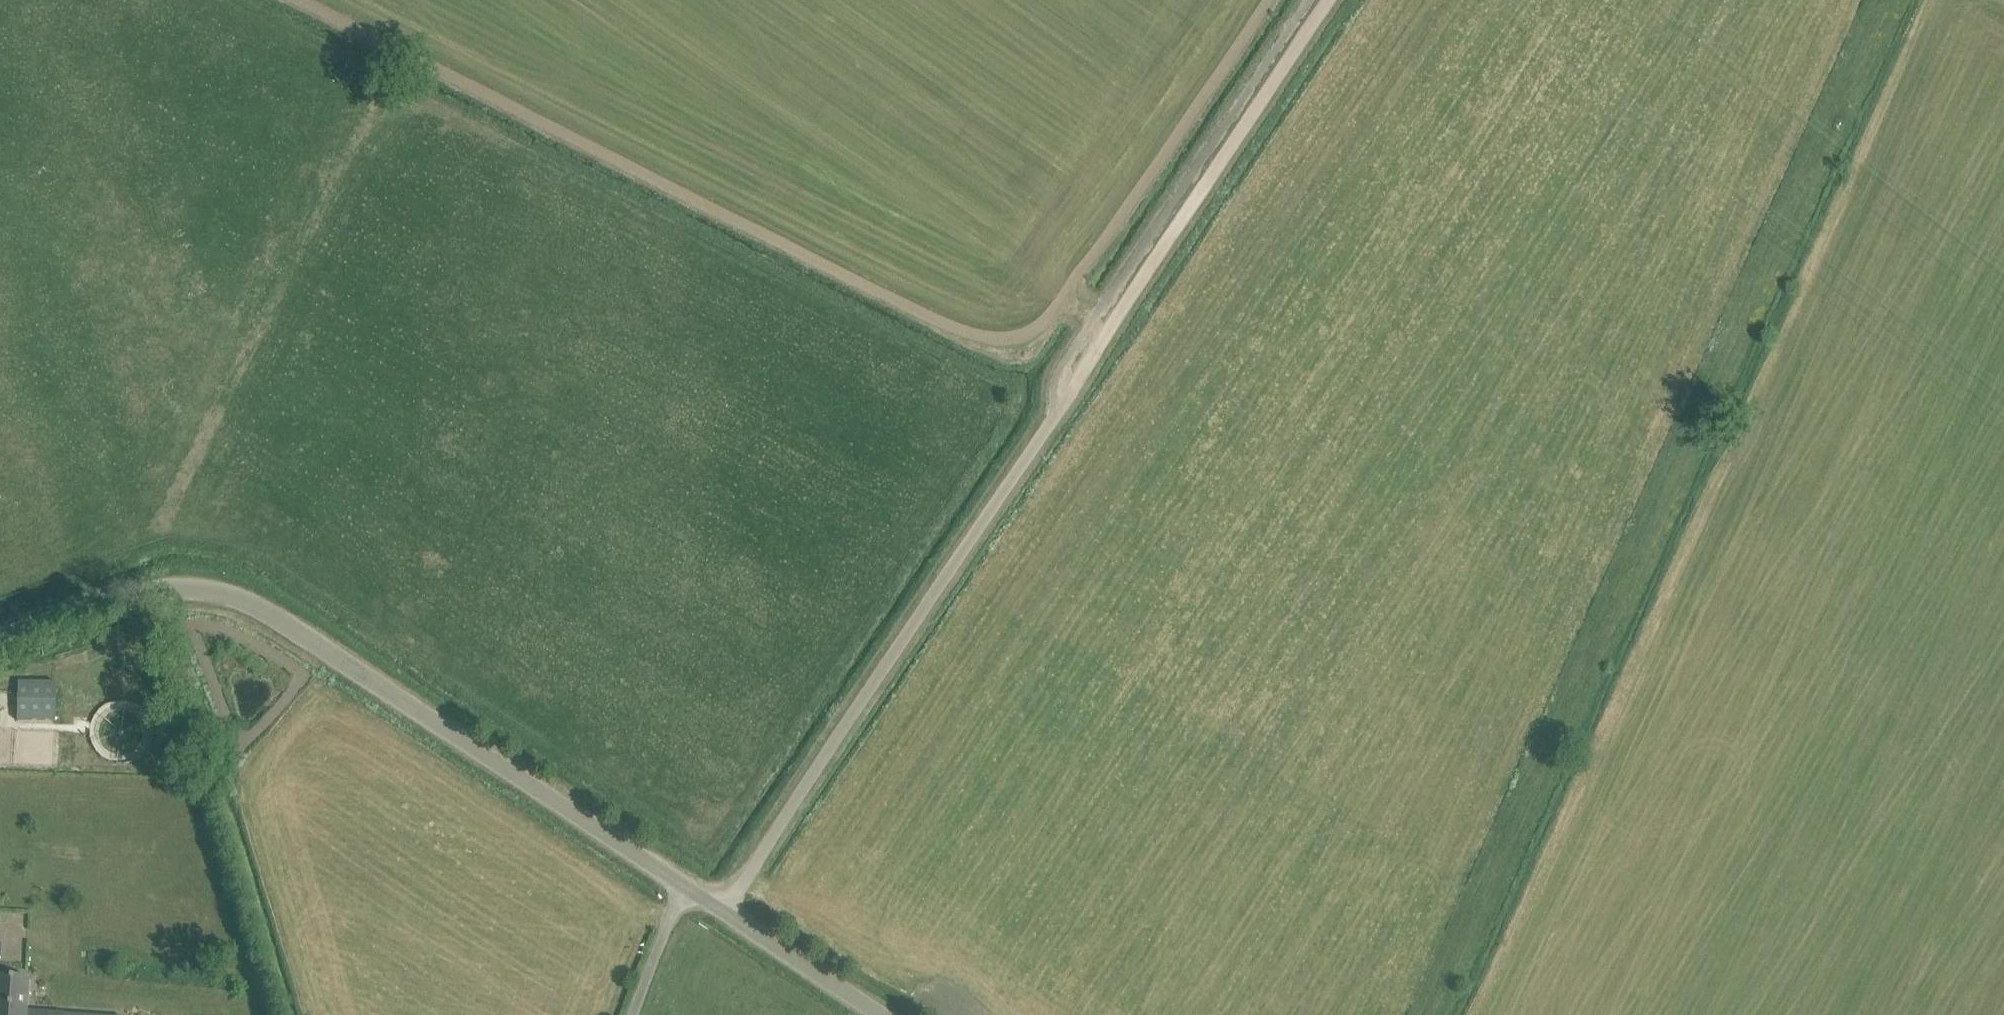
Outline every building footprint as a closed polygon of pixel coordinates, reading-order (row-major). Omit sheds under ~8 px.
[(18,681),(18,720),(55,721),(56,682),(18,681)] [(27,1011),(29,978),(14,977),(0,976),(0,1014),(84,1014),(27,1011)]
